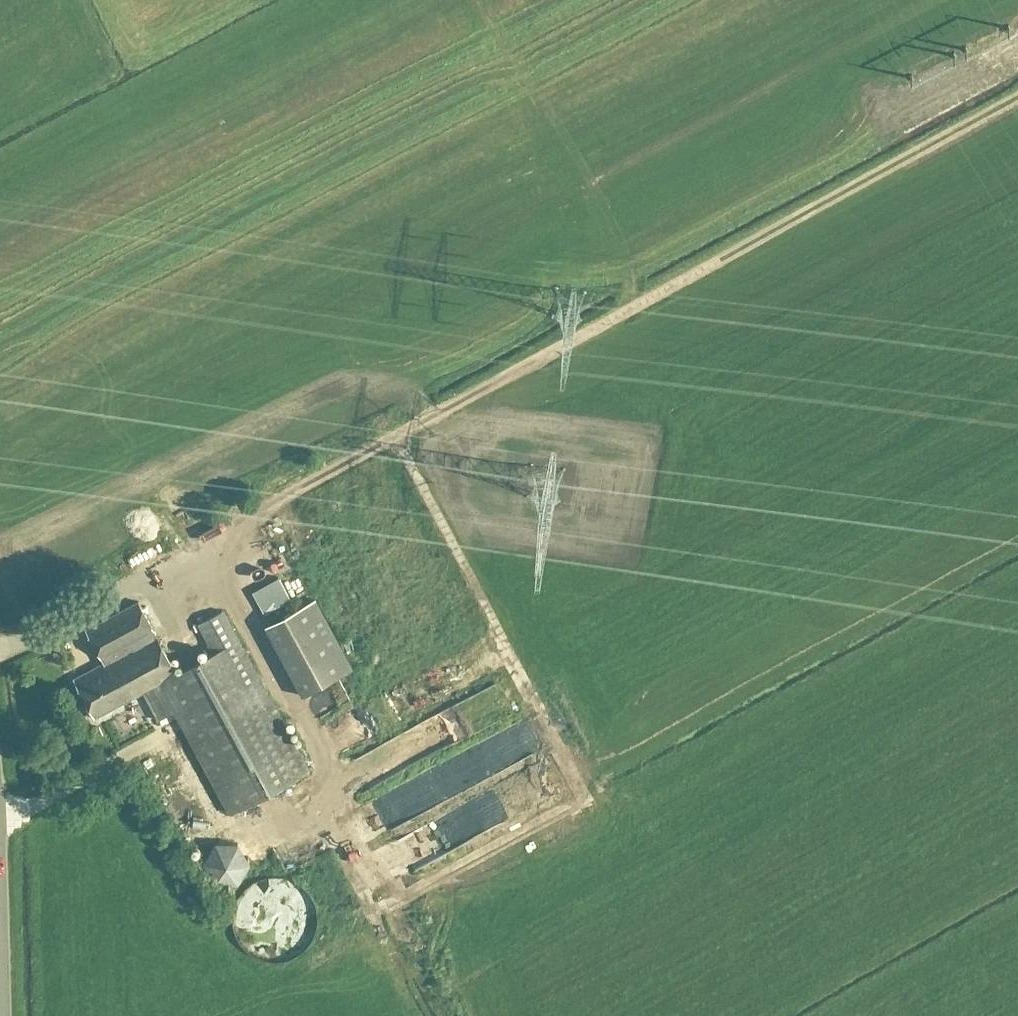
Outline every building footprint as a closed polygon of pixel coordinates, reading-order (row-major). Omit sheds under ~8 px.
[(352,668),(316,602),(314,599),(264,627),(302,696),(352,668)] [(221,611),(198,624),(197,624),(213,654),(176,674),(138,602),(88,629),(102,655),(103,655),(107,662),(73,680),(94,719),(140,694),(156,722),(173,713),(229,815),(308,772),(221,611)] [(464,663),(416,679),(425,707),(474,691),(464,663)] [(436,726),(448,749),(495,725),(483,702),(436,726)] [(168,769),(151,776),(175,830),(193,822),(168,769)] [(475,831),(473,829),(479,824),(468,811),(446,828),(459,844),(475,831)] [(237,843),(215,844),(203,864),(213,883),(237,883),(250,864),(237,843)] [(231,944),(300,957),(311,898),(287,894),(288,892),(265,888),(264,895),(241,890),(231,944)]
